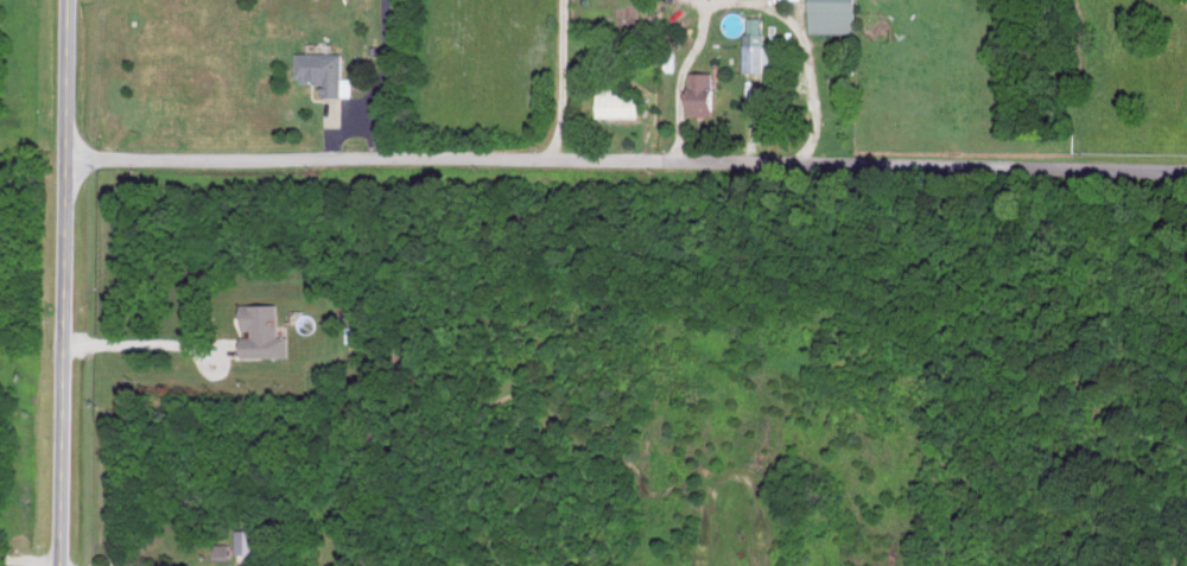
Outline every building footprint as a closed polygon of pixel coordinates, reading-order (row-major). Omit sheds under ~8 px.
[(861,32),(861,0),(814,0),(813,31),(861,32)] [(748,70),(768,70),(768,64),(778,64),(778,44),(766,44),(766,16),(749,16),(748,70)] [(325,95),(345,95),(346,51),(301,51),(301,81),(325,81),(325,95)] [(719,71),(695,71),(694,113),(718,114),(719,71)] [(602,116),(644,116),(644,93),(618,92),(618,86),(602,86),(602,116)] [(291,355),(291,334),(280,334),(280,302),(247,302),(247,332),(246,332),(246,355),(291,355)] [(237,551),(257,552),(257,528),(238,528),(237,551)] [(231,542),(217,542),(217,555),(231,555),(231,542)]
